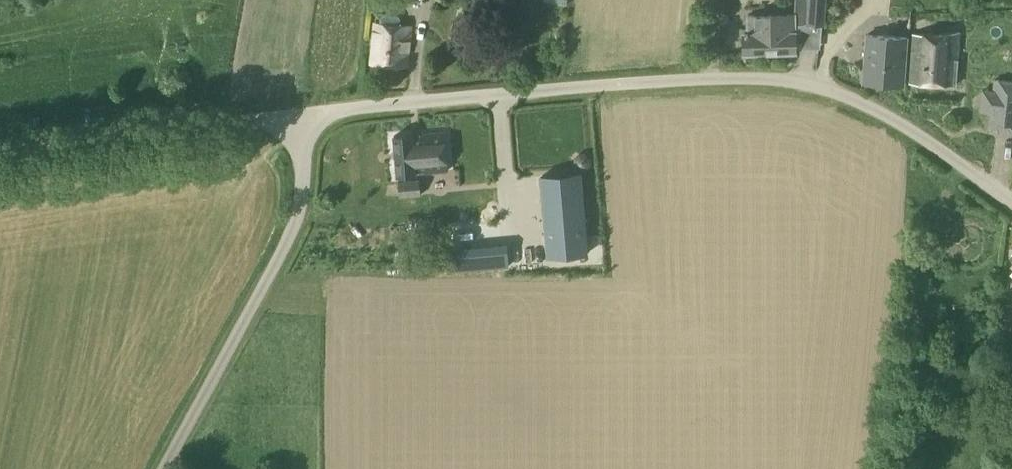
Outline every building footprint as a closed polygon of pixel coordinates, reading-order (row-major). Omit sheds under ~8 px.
[(795,52),(795,25),(806,23),(806,25),(823,26),(824,0),(796,0),(796,11),(750,11),(750,16),(746,16),(746,28),(743,28),(743,53),(795,52)] [(371,64),(406,67),(410,26),(374,24),(371,64)] [(958,32),(912,34),(909,83),(955,85),(958,32)] [(862,84),(903,86),(906,38),(865,36),(862,84)] [(995,79),(988,133),(997,134),(997,129),(1008,131),(1007,135),(1011,136),(1011,82),(995,79)] [(394,136),(397,176),(415,175),(415,174),(447,171),(444,133),(412,135),(394,136)] [(540,177),(547,256),(587,253),(580,173),(540,177)] [(398,183),(398,197),(420,195),(420,181),(398,183)] [(496,267),(508,266),(506,247),(494,248),(496,267)] [(452,271),(464,270),(462,251),(451,252),(452,271)]
